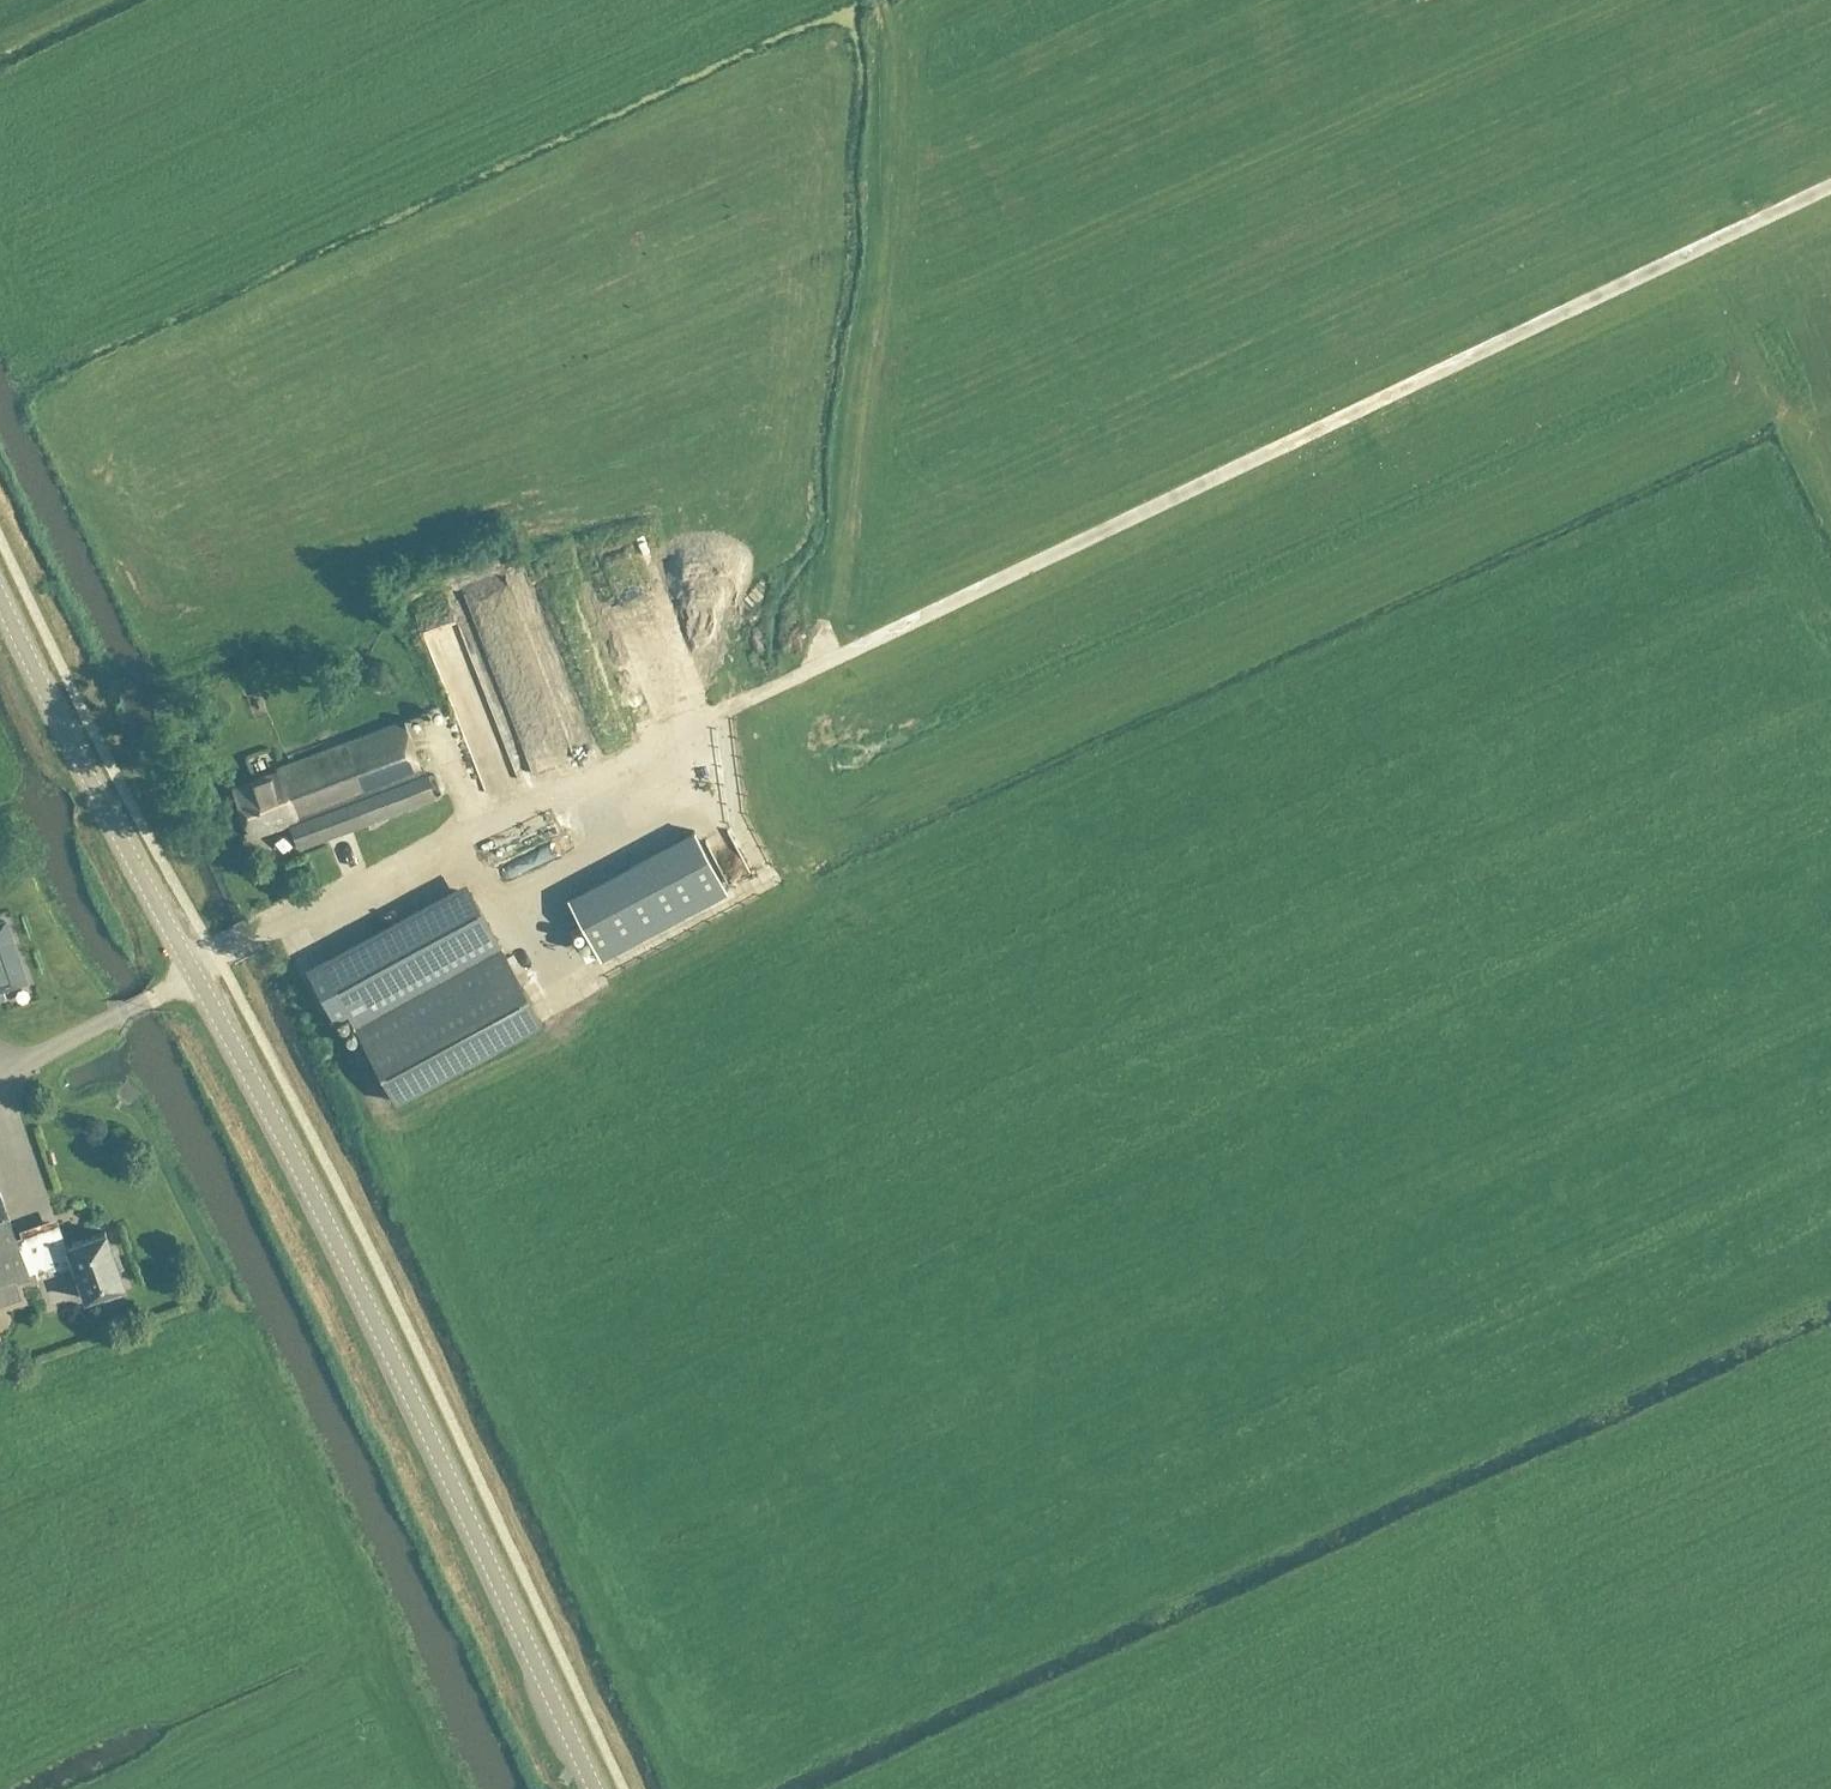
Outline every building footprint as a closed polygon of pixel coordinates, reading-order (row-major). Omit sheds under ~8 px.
[(287,822),(298,850),(433,799),(422,769),(420,770),(402,721),(275,769),(276,773),(231,789),(249,836),(287,822)] [(516,909),(585,881),(551,798),(482,826),(516,909)] [(693,831),(566,899),(597,958),(724,891),(693,831)] [(540,1022),(470,894),(310,980),(331,1018),(344,1010),(393,1101),(540,1022)] [(0,921),(0,999),(4,997),(1,988),(24,980),(3,920),(0,921)] [(26,1274),(0,1200),(0,1283),(14,1278),(26,1274)] [(120,1286),(122,1285),(121,1283),(115,1266),(116,1266),(111,1252),(110,1252),(104,1234),(103,1231),(101,1232),(101,1233),(66,1245),(66,1244),(64,1245),(65,1248),(33,1259),(31,1265),(36,1279),(72,1266),(82,1296),(82,1297),(83,1299),(85,1298),(100,1292),(103,1298),(119,1292),(117,1286),(120,1286)] [(0,1283),(0,1304),(21,1297),(14,1278),(0,1283)]
